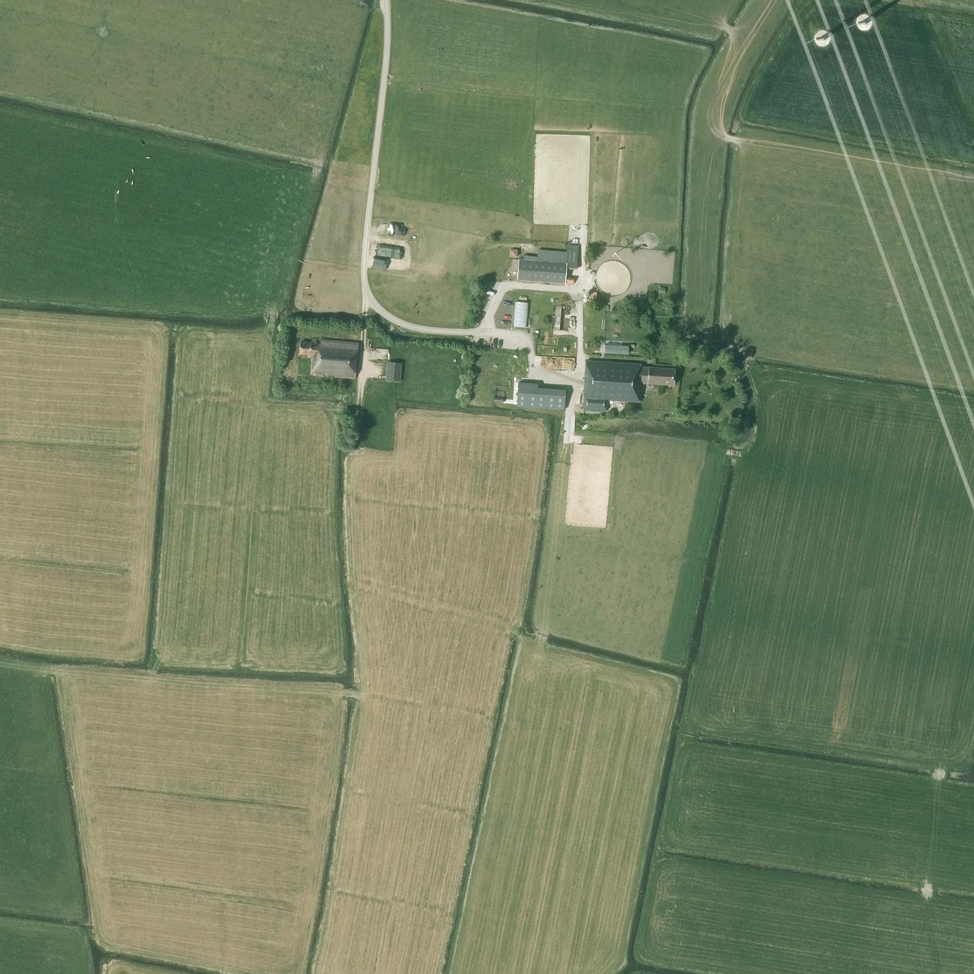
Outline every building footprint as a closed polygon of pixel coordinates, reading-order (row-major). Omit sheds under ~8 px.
[(393,238),(395,227),(388,226),(386,236),(393,238)] [(518,259),(517,280),(565,284),(567,263),(518,259)] [(517,300),(517,325),(530,326),(531,301),(517,300)] [(573,324),(573,305),(560,305),(560,312),(562,312),(562,324),(573,324)] [(311,375),(356,378),(358,343),(355,343),(325,340),(325,338),(320,338),(320,343),(315,343),(315,340),(311,339),(311,342),(300,341),(299,354),(313,355),(311,375)] [(633,353),(633,344),(607,344),(606,353),(633,353)] [(584,398),(583,410),(606,411),(606,399),(639,402),(640,382),(674,385),(675,369),(648,367),(641,367),(641,364),(586,360),(583,398),(584,398)] [(404,380),(405,361),(390,361),(389,379),(404,380)] [(539,384),(519,382),(517,406),(537,408),(539,384)] [(568,413),(571,396),(547,392),(544,410),(568,413)] [(348,437),(358,437),(360,417),(350,417),(348,437)]
